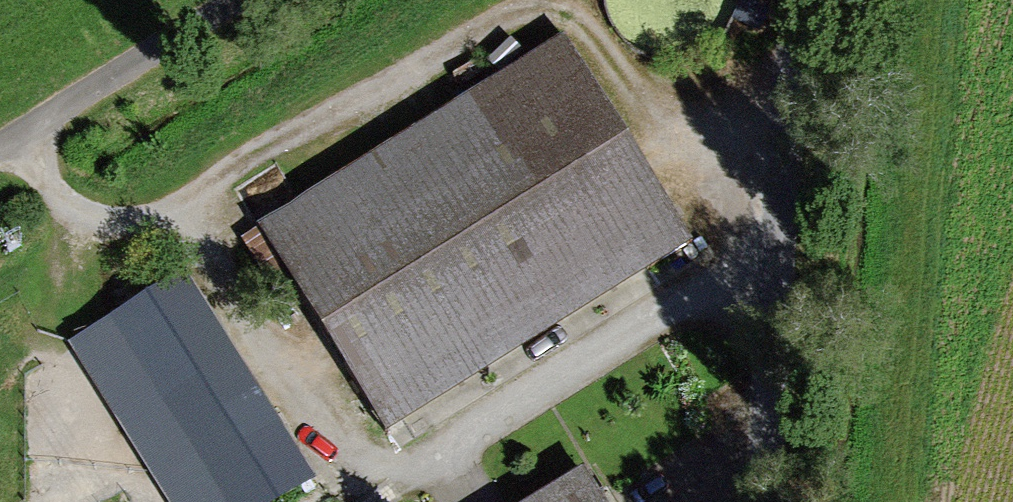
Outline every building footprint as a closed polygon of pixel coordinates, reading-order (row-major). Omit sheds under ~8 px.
[(564,38),(258,228),(389,437),(694,247),(564,38)] [(318,479),(187,271),(70,345),(169,501),(281,501),(318,479)] [(537,501),(603,501),(584,472),(537,501)]
